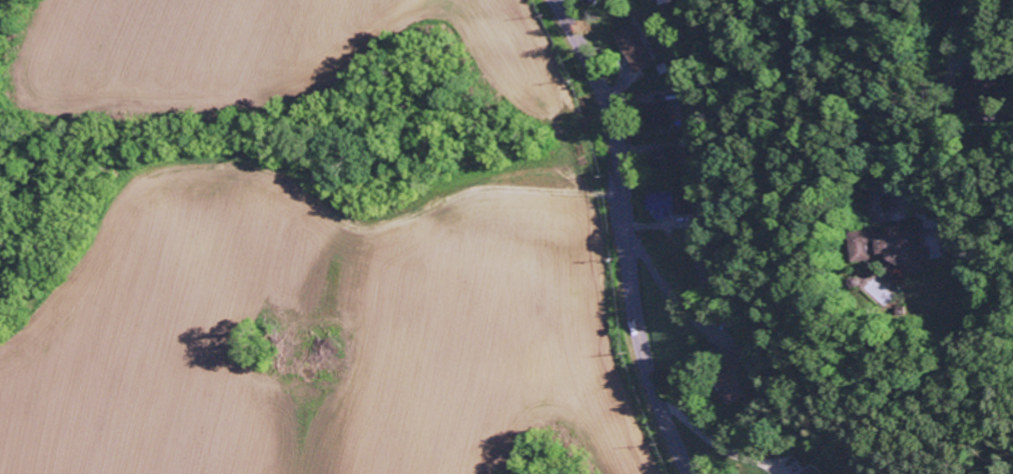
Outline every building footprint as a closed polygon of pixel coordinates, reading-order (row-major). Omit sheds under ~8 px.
[(650,50),(636,23),(615,34),(629,61),(650,50)] [(915,230),(875,234),(874,230),(853,232),(856,261),(877,259),(877,255),(886,254),(887,264),(904,263),(905,273),(919,272),(915,230)] [(720,382),(734,405),(750,395),(740,378),(735,381),(731,375),(720,382)]
